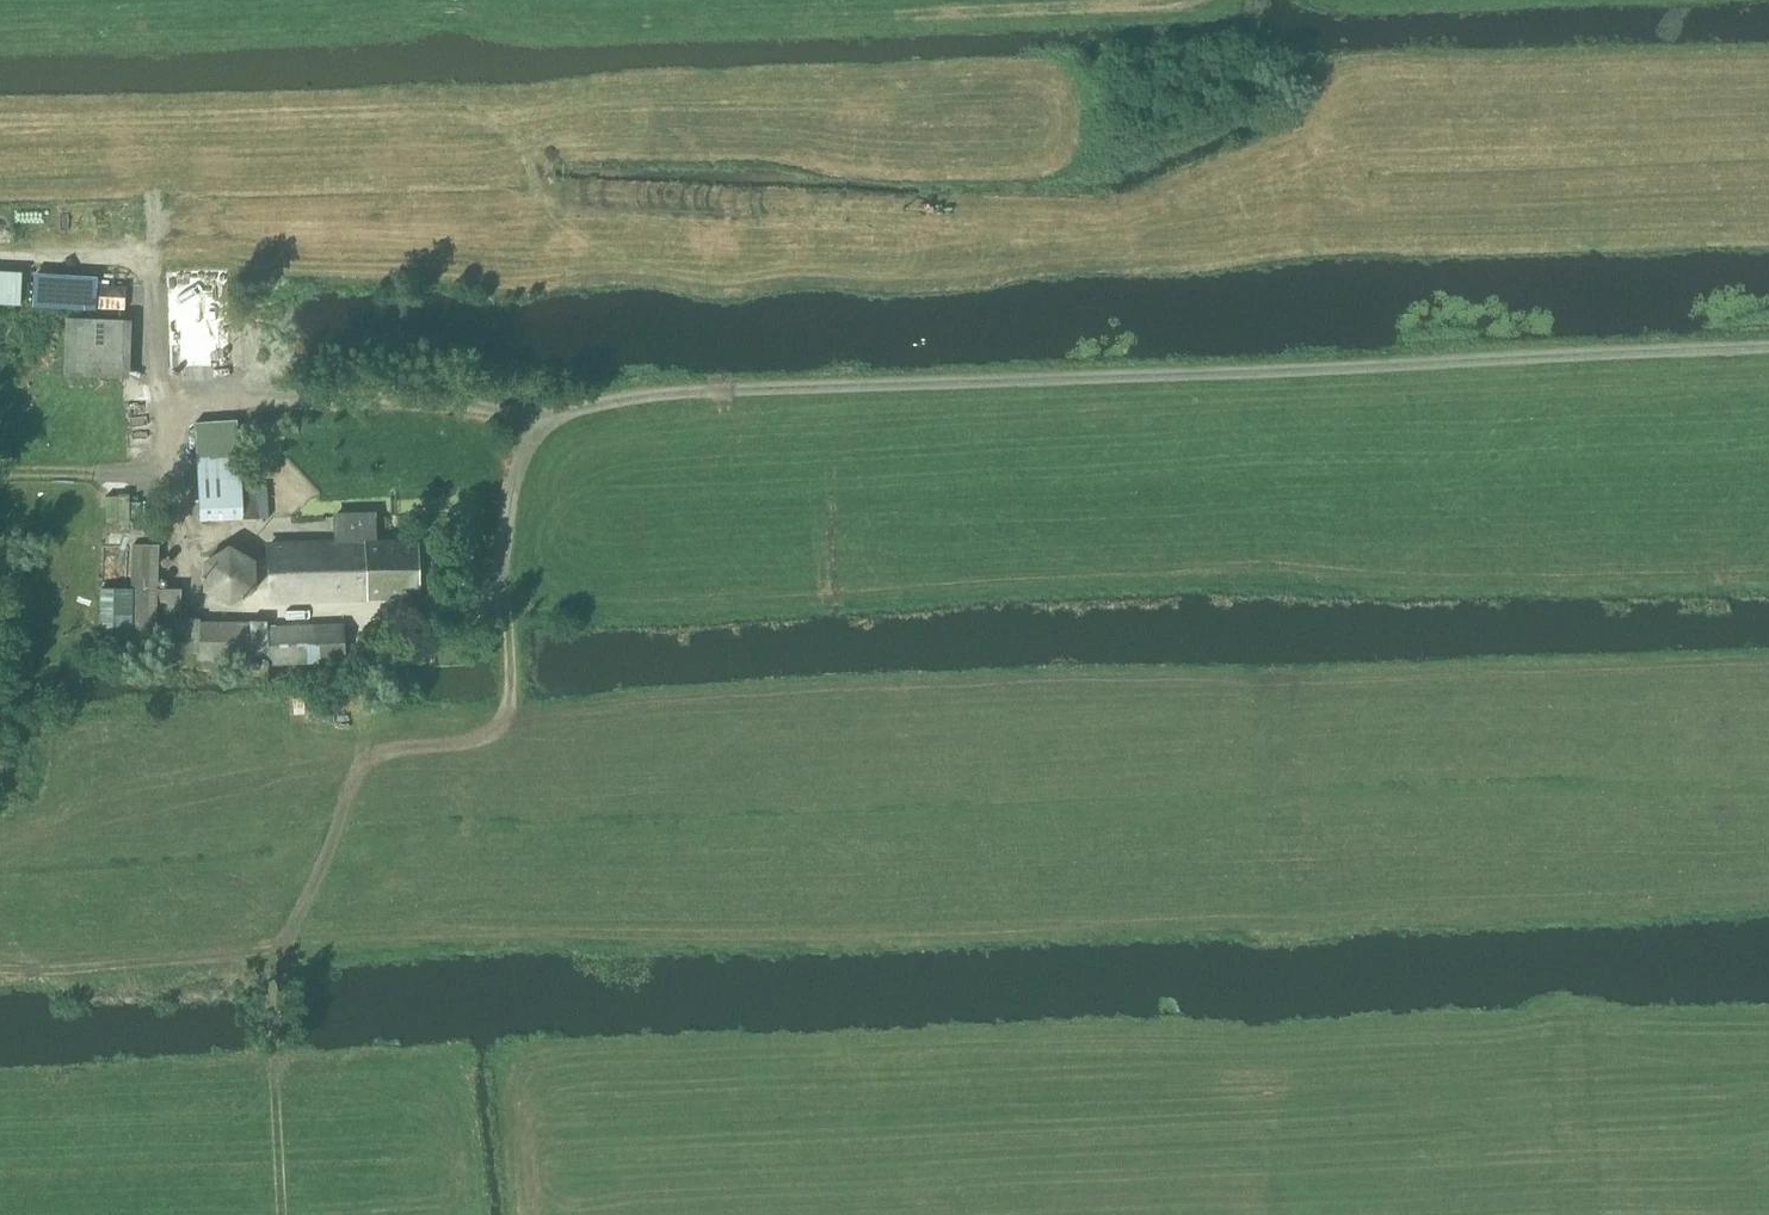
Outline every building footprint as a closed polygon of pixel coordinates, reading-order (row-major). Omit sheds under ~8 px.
[(66,376),(132,375),(132,321),(65,322),(66,376)] [(240,452),(197,454),(200,523),(271,518),(270,506),(269,495),(256,495),(254,475),(242,476),(240,452)] [(334,544),(268,546),(269,602),(417,597),(415,541),(377,542),(376,516),(375,516),(334,517),(333,517),(334,544)] [(131,589),(130,641),(157,642),(157,650),(200,652),(201,659),(252,659),(251,622),(201,622),(201,619),(180,618),(182,589),(158,588),(160,545),(133,545),(132,589),(131,589)] [(254,561),(229,549),(207,565),(209,592),(234,603),(256,588),(254,561)] [(101,589),(100,640),(130,641),(131,589),(101,589)] [(343,624),(267,627),(268,659),(269,665),(345,662),(343,624)]
